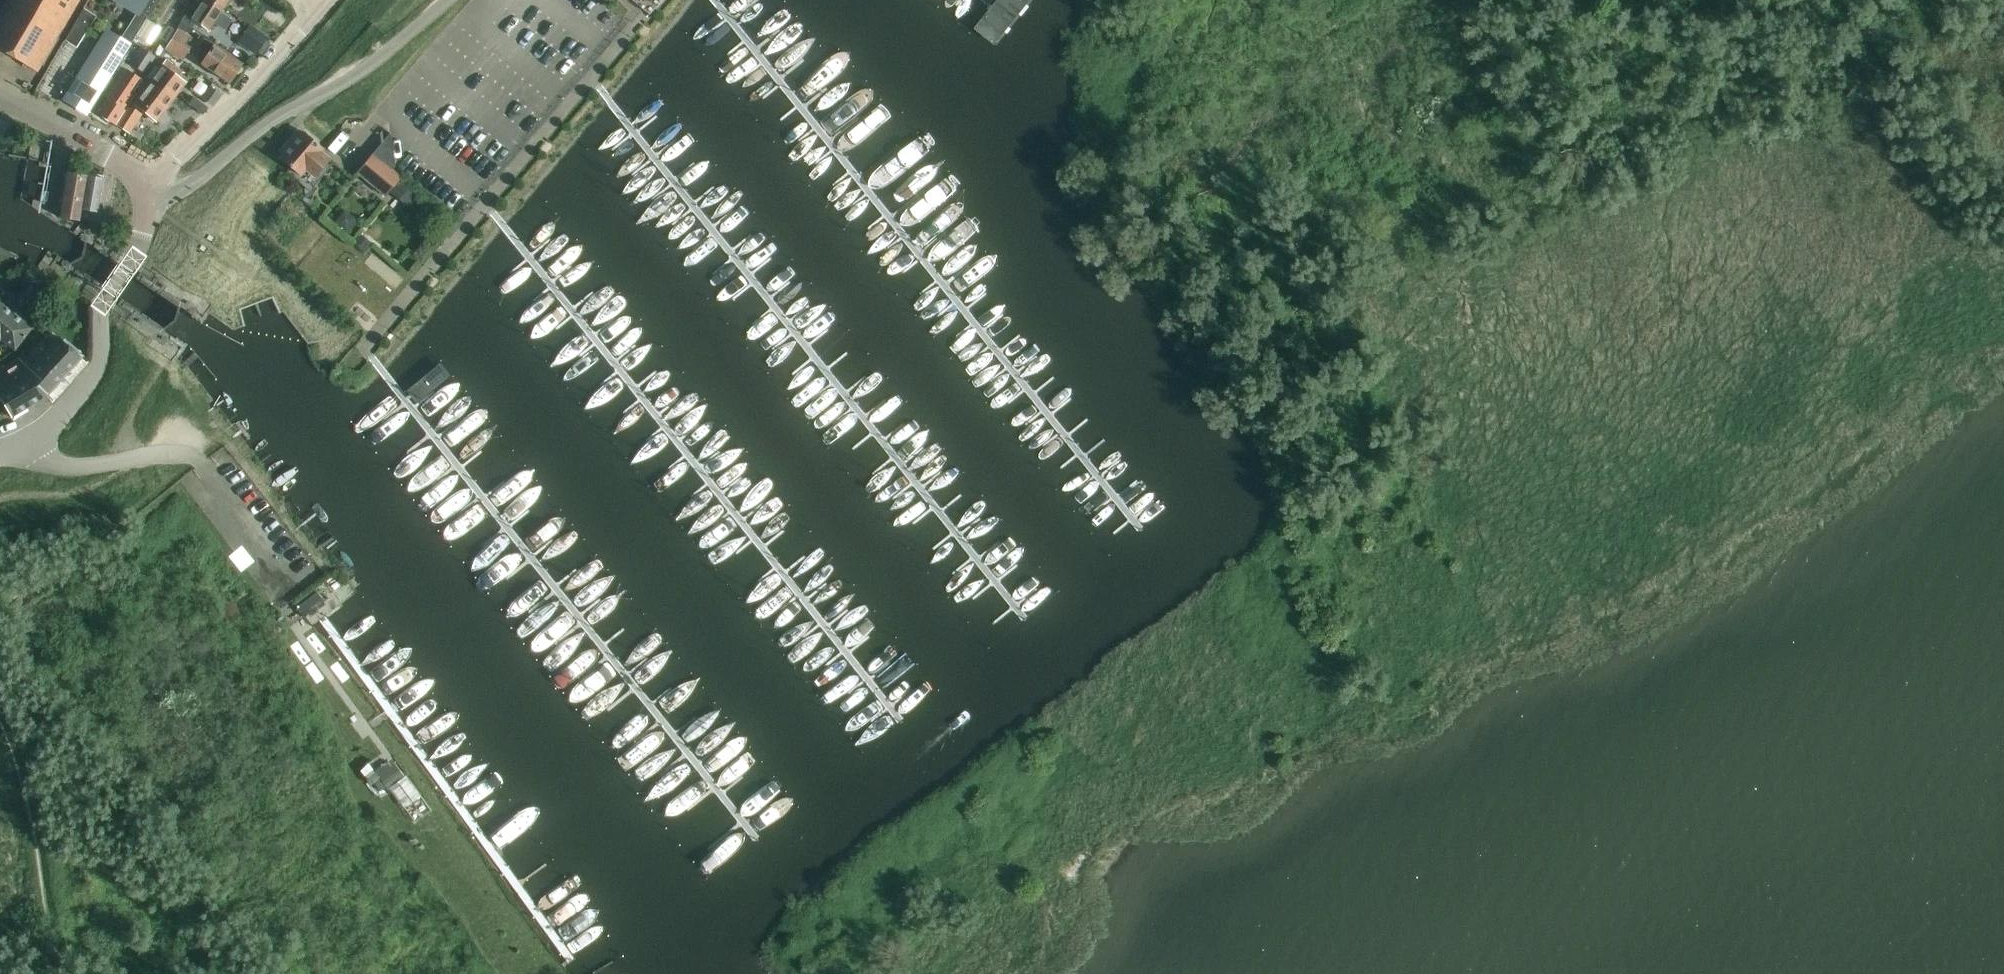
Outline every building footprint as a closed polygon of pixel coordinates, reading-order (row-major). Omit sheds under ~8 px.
[(37,70),(78,0),(8,0),(0,13),(0,48),(37,70)] [(148,16),(159,0),(122,0),(148,16)] [(180,20),(183,21),(187,24),(191,18),(208,29),(213,22),(224,29),(231,19),(220,11),(223,7),(212,0),(194,0),(181,19),(180,20)] [(108,29),(64,99),(86,113),(147,16),(137,10),(120,37),(111,31),(108,29)] [(180,20),(177,26),(177,27),(178,27),(178,28),(187,34),(191,27),(187,24),(183,21),(180,20)] [(244,22),(238,31),(243,34),(249,26),(244,22)] [(255,52),(257,48),(265,37),(249,26),(243,34),(238,41),(255,52)] [(177,28),(164,49),(182,60),(191,46),(186,43),(190,35),(187,34),(178,28),(178,27),(177,27),(176,28),(177,28)] [(241,63),(203,37),(196,48),(206,54),(200,63),(229,82),(241,63)] [(144,73),(154,55),(155,56),(160,48),(149,40),(143,48),(140,46),(129,63),(144,73)] [(165,59),(134,102),(131,100),(128,105),(127,105),(115,122),(129,131),(141,114),(143,110),(156,120),(185,81),(176,75),(179,70),(171,64),(175,57),(163,49),(160,55),(165,59)] [(98,113),(114,123),(121,112),(134,92),(142,80),(140,79),(141,78),(127,68),(98,113)] [(201,97),(212,105),(220,94),(209,85),(201,97)] [(303,131),(281,157),(301,175),(306,169),(315,176),(330,158),(321,151),(323,149),(303,131)] [(400,178),(373,154),(357,172),(385,196),(400,178)] [(67,171),(60,216),(78,219),(79,218),(80,208),(86,174),(67,171)] [(86,174),(80,208),(96,211),(102,177),(86,174)] [(399,180),(391,189),(408,203),(416,194),(399,180)] [(357,234),(351,241),(353,242),(363,251),(370,243),(370,242),(360,234),(359,235),(357,234)] [(32,327),(0,302),(0,340),(1,338),(15,349),(32,327)] [(11,416),(47,394),(81,355),(59,338),(30,369),(17,358),(5,365),(4,362),(0,364),(0,399),(11,416)] [(304,617),(323,601),(315,592),(297,607),(304,617)] [(399,802),(411,793),(417,789),(406,774),(405,776),(395,762),(391,765),(387,760),(374,770),(379,776),(373,780),(380,790),(386,786),(387,787),(389,786),(399,802)]
